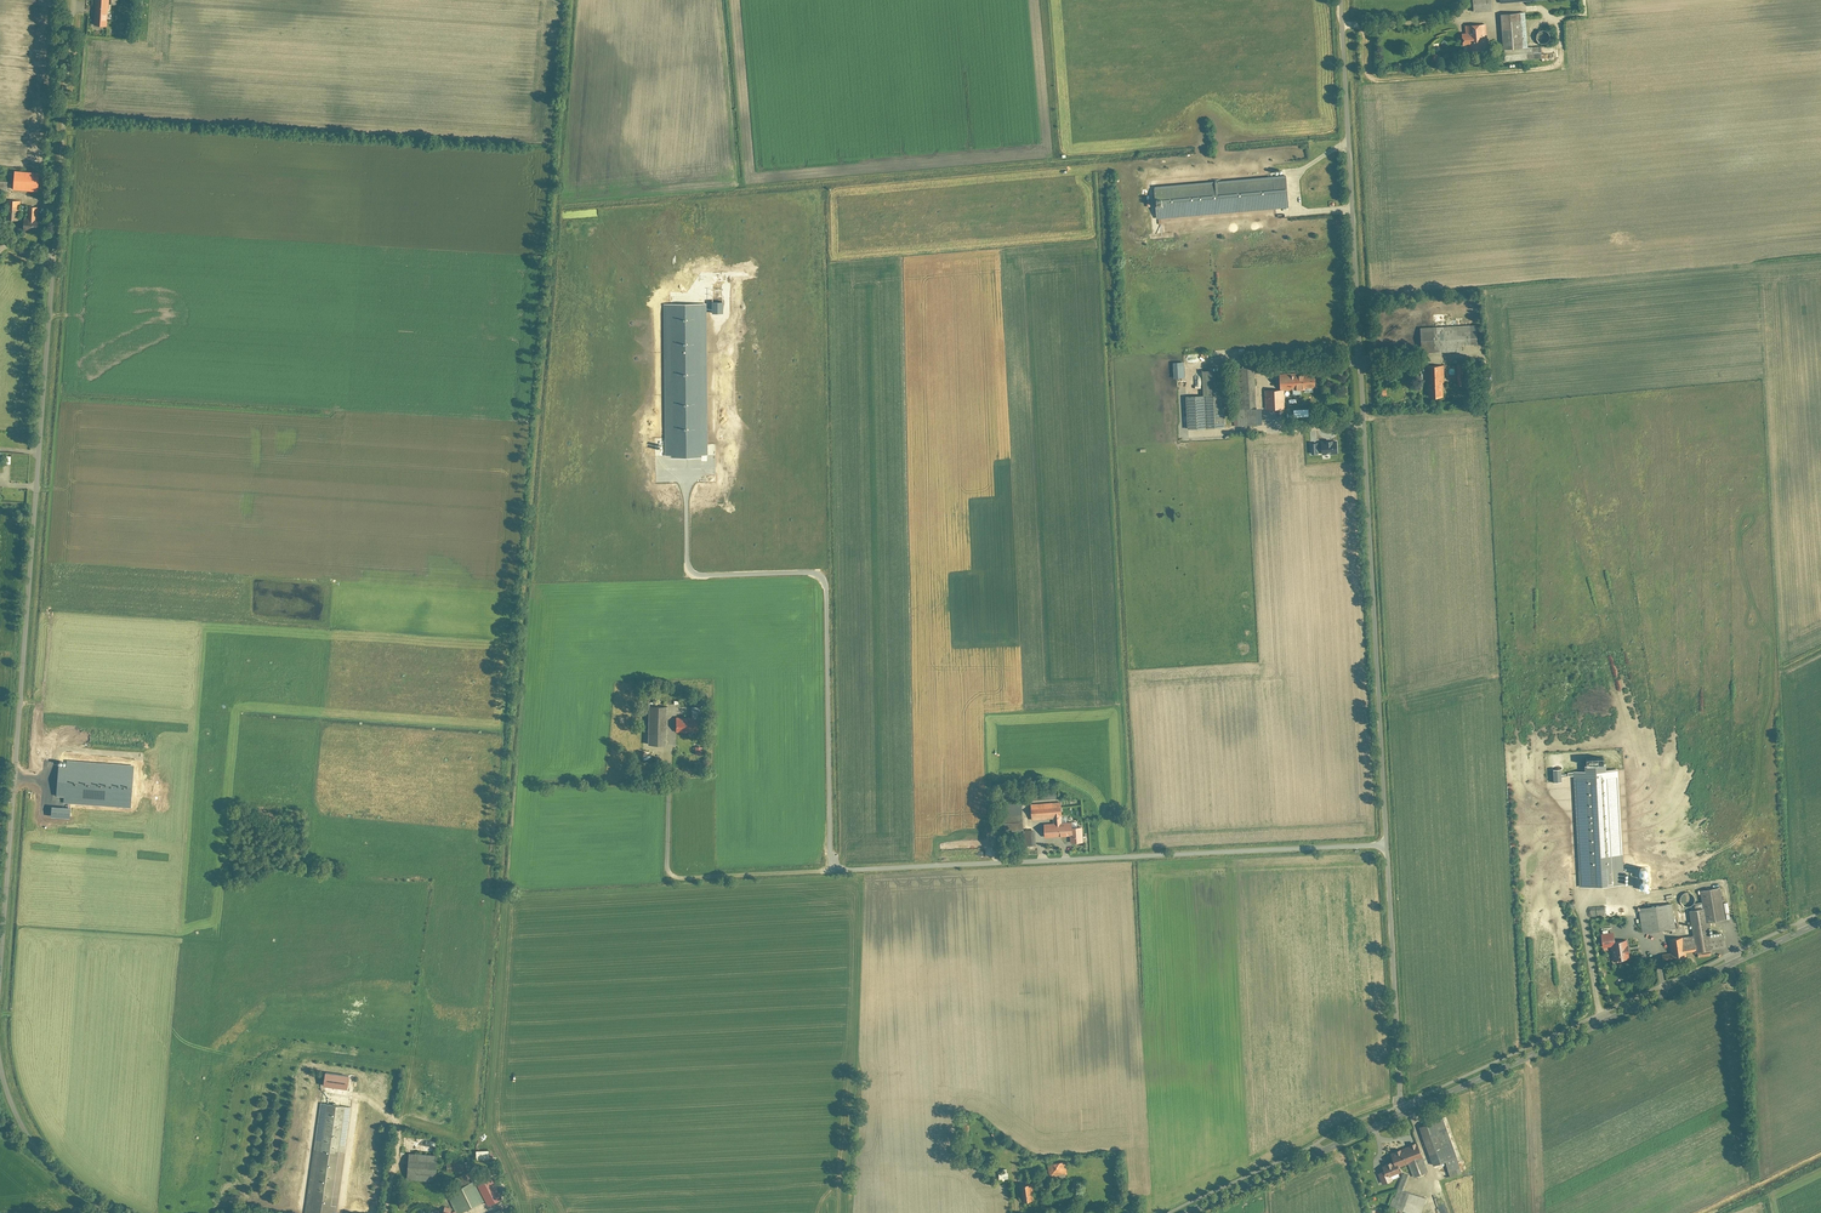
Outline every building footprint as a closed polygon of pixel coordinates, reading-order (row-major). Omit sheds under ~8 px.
[(106,0),(94,0),(93,27),(105,27),(106,0)] [(1472,14),(1489,13),(1488,0),(1471,0),(1472,14)] [(1539,45),(1525,46),(1523,15),(1498,16),(1500,48),(1504,48),(1505,63),(1540,61),(1539,45)] [(1527,20),(1528,33),(1537,32),(1536,20),(1527,20)] [(1463,26),(1464,35),(1459,35),(1460,48),(1465,47),(1465,52),(1486,51),(1484,25),(1463,26)] [(15,172),(14,189),(41,191),(42,174),(15,172)] [(15,202),(4,202),(4,220),(15,220),(15,216),(16,216),(16,209),(15,209),(15,202)] [(37,232),(37,231),(37,224),(35,224),(36,209),(31,209),(31,207),(25,207),(25,221),(21,221),(21,231),(25,231),(37,232)] [(723,288),(712,288),(712,312),(723,312),(723,288)] [(663,458),(708,457),(707,304),(663,304),(663,458)] [(1460,351),(1460,344),(1475,344),(1475,326),(1417,328),(1419,353),(1460,351)] [(1424,368),(1426,398),(1445,397),(1443,366),(1424,368)] [(1237,427),(1261,426),(1260,408),(1256,408),(1254,369),(1235,370),(1237,427)] [(1184,398),(1186,430),(1224,428),(1221,370),(1201,371),(1202,397),(1184,398)] [(1279,375),(1279,391),(1313,389),(1313,373),(1279,375)] [(1264,392),(1265,409),(1284,409),(1284,391),(1264,392)] [(1330,454),(1337,453),(1336,442),(1331,442),(1331,441),(1326,442),(1322,443),(1322,445),(1317,446),(1317,452),(1322,451),(1323,454),(1327,454),(1327,455),(1330,454)] [(689,719),(698,719),(699,708),(689,708),(689,719)] [(647,709),(646,746),(665,747),(666,709),(647,709)] [(674,720),(674,733),(695,732),(694,719),(674,720)] [(616,722),(615,746),(631,746),(631,722),(616,722)] [(1026,790),(1026,801),(1049,800),(1049,790),(1026,790)] [(1070,826),(1059,826),(1059,820),(1061,820),(1060,803),(1031,805),(1032,822),(1051,821),(1051,827),(1042,827),(1043,839),(1071,837),(1070,826)] [(1012,822),(1021,822),(1020,805),(1011,805),(1012,822)] [(1023,847),(1034,847),(1034,832),(1023,833),(1023,847)] [(1699,893),(1703,910),(1688,913),(1692,937),(1668,940),(1669,954),(1661,955),(1662,963),(1686,961),(1685,954),(1695,953),(1695,955),(1723,949),(1720,936),(1708,939),(1706,924),(1725,920),(1718,889),(1699,893)] [(1678,902),(1680,907),(1684,909),(1688,909),(1692,907),(1694,904),(1694,900),(1691,896),(1688,894),(1683,894),(1680,897),(1678,902)] [(1637,909),(1640,934),(1674,930),(1671,905),(1637,909)] [(1599,934),(1600,948),(1609,947),(1611,963),(1627,961),(1624,935),(1612,936),(1612,933),(1599,934)] [(1643,951),(1645,960),(1654,958),(1652,949),(1643,951)] [(323,1105),(307,1212),(337,1212),(352,1109),(323,1105)] [(1418,1128),(1431,1167),(1455,1159),(1442,1120),(1418,1128)] [(993,1130),(990,1136),(1000,1142),(1004,1136),(993,1130)] [(1378,1168),(1380,1173),(1376,1175),(1381,1186),(1391,1182),(1389,1177),(1398,1173),(1396,1168),(1406,1164),(1412,1179),(1427,1173),(1415,1144),(1389,1155),(1392,1162),(1378,1168)] [(412,1155),(410,1180),(437,1182),(439,1157),(412,1155)] [(1048,1166),(1049,1177),(1065,1176),(1064,1165),(1048,1166)] [(996,1174),(998,1182),(1007,1180),(1006,1172),(996,1174)] [(1403,1192),(1409,1178),(1402,1175),(1389,1207),(1396,1210),(1396,1209),(1406,1212),(1421,1212),(1425,1201),(1403,1192)] [(482,1184),(480,1181),(450,1195),(459,1212),(463,1212),(486,1202),(487,1206),(503,1198),(493,1178),(482,1184)] [(1018,1186),(1020,1203),(1032,1202),(1031,1185),(1018,1186)]
